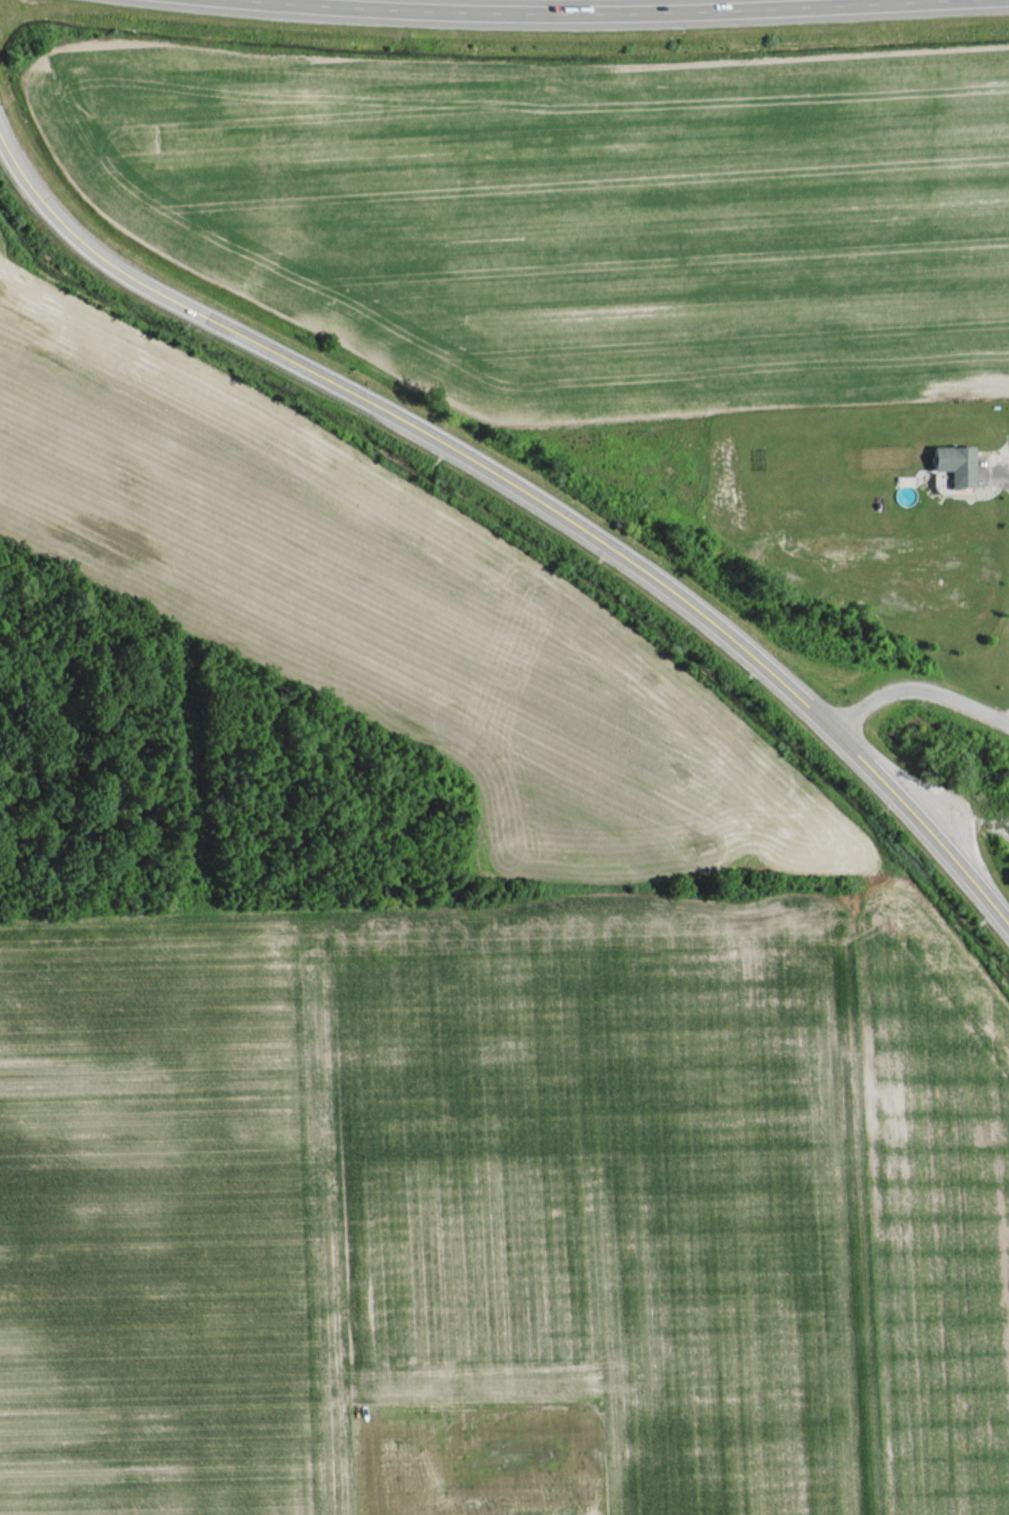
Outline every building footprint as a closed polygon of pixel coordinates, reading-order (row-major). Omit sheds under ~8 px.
[(975,448),(933,448),(934,472),(951,472),(951,490),(976,489),(975,448)]
